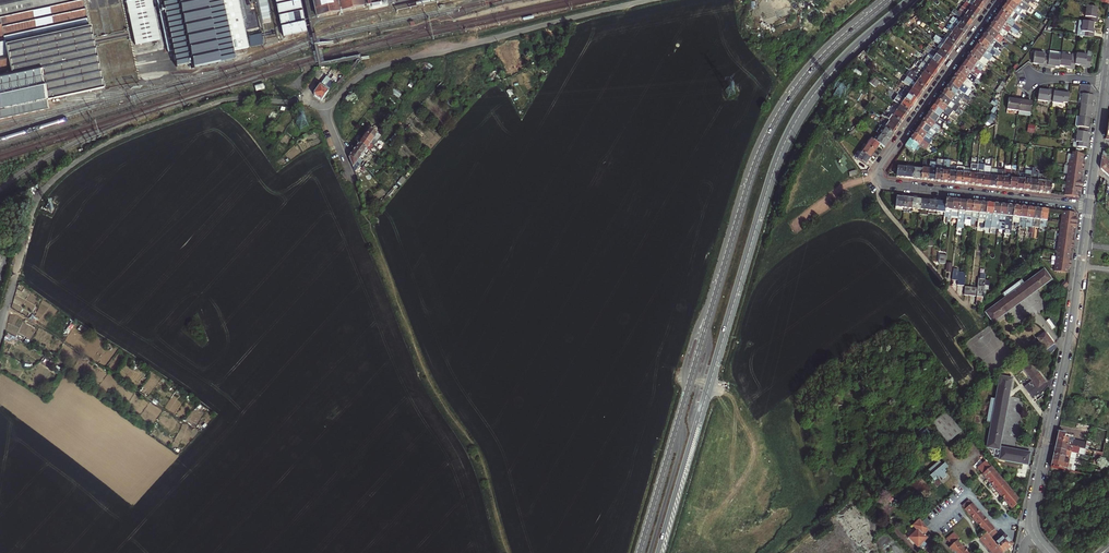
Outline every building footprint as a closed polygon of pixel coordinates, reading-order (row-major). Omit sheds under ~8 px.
[(46,110),(46,109),(44,101),(46,101),(101,89),(82,0),(0,0),(0,120),(46,110)] [(134,45),(159,39),(151,0),(134,0),(125,2),(134,45)] [(172,52),(161,0),(156,0),(161,22),(167,53),(172,52)] [(172,52),(175,67),(191,64),(192,68),(233,60),(231,51),(221,0),(161,0),(172,52)] [(231,51),(247,48),(241,18),(237,0),(221,0),(231,51)] [(284,38),(307,33),(300,0),(276,0),(284,38)] [(316,18),(364,8),(363,0),(313,0),(316,18)] [(986,6),(978,0),(974,5),(982,11),(984,8),(986,6)] [(1020,7),(1011,0),(1009,3),(1007,6),(1019,15),(1027,21),(1029,18),(1025,15),(1023,16),(1022,15),(1025,11),(1020,7)] [(982,11),(974,5),(970,11),(978,17),(980,14),(982,11)] [(1019,15),(1007,6),(1005,9),(1003,12),(1012,18),(1015,21),(1018,23),(1019,21),(1017,19),(1019,15)] [(978,17),(970,11),(966,7),(965,9),(966,10),(963,14),(966,16),(974,22),(976,19),(978,17)] [(1087,23),(1096,24),(1098,24),(1098,19),(1097,19),(1097,15),(1098,9),(1087,8),(1086,18),(1087,18),(1087,23)] [(1003,12),(1001,14),(999,17),(1015,28),(1021,33),(1022,31),(1016,26),(1015,27),(1012,25),(1013,24),(1010,21),(1012,18),(1003,12)] [(973,24),(974,22),(966,16),(962,22),(970,28),(973,24)] [(970,28),(962,22),(955,17),(952,22),(955,25),(966,33),(968,31),(970,28)] [(1015,28),(999,17),(997,19),(995,23),(1004,29),(1006,27),(1010,30),(1011,29),(1013,30),(1015,28)] [(1082,33),(1084,33),(1083,38),(1096,39),(1096,34),(1094,34),(1095,29),(1096,24),(1087,23),(1084,22),(1082,33)] [(1004,29),(995,23),(992,26),(991,28),(1007,39),(1010,34),(1004,29)] [(952,28),(948,25),(947,27),(963,39),(964,36),(966,33),(955,25),(952,28)] [(961,41),(963,39),(947,27),(945,30),(949,33),(947,36),(959,44),(961,41)] [(1008,40),(1007,39),(991,28),(989,31),(987,34),(997,41),(999,42),(1008,49),(1012,44),(1008,40)] [(261,34),(248,36),(250,47),(263,44),(261,34)] [(995,43),(997,41),(987,34),(985,35),(985,37),(983,39),(996,49),(999,51),(1000,50),(998,49),(999,48),(997,46),(997,45),(995,43)] [(957,47),(959,44),(947,36),(945,39),(940,36),(939,37),(937,36),(937,37),(955,50),(957,47)] [(952,54),(955,50),(937,37),(936,38),(937,39),(936,40),(942,44),(939,47),(951,55),(952,54)] [(996,49),(983,39),(981,41),(979,45),(988,51),(990,53),(998,58),(999,57),(996,55),(997,54),(994,51),(996,49)] [(951,55),(939,47),(935,44),(931,48),(935,50),(934,52),(935,53),(947,61),(948,59),(951,55)] [(985,54),(988,51),(979,45),(977,47),(975,50),(990,61),(991,60),(989,59),(990,58),(988,56),(985,54)] [(989,63),(990,61),(975,50),(973,53),(971,56),(984,66),(987,62),(989,63)] [(947,61),(935,53),(931,58),(943,66),(944,65),(947,61)] [(1045,66),(1044,68),(1049,69),(1051,58),(1045,57),(1046,55),(1036,54),(1034,65),(1040,65),(1045,66)] [(924,58),(923,60),(939,72),(940,70),(943,66),(931,58),(927,55),(925,57),(929,61),(929,62),(924,58)] [(1088,58),(1088,56),(1078,55),(1077,60),(1076,65),(1082,66),(1087,67),(1086,69),(1090,70),(1092,59),(1088,58)] [(984,66),(971,56),(969,58),(967,61),(986,75),(987,74),(983,71),(986,67),(984,66)] [(1055,69),(1055,67),(1058,68),(1061,68),(1061,66),(1062,57),(1051,56),(1051,58),(1049,69),(1055,69)] [(1070,67),(1070,69),(1076,70),(1076,65),(1077,60),(1071,59),(1071,57),(1063,56),(1062,57),(1061,66),(1066,67),(1070,67)] [(925,66),(923,69),(935,77),(937,75),(939,72),(923,60),(921,63),(925,66)] [(984,77),(986,75),(967,61),(965,64),(963,67),(978,78),(980,80),(983,76),(984,77)] [(963,67),(960,70),(959,72),(974,83),(978,78),(963,67)] [(935,77),(923,69),(919,75),(931,83),(933,80),(935,77)] [(974,83),(959,72),(957,75),(955,78),(970,89),(974,84),(974,83)] [(330,73),(314,93),(315,95),(322,101),(338,78),(330,73)] [(884,83),(871,73),(871,82),(880,88),(884,83)] [(915,75),(917,77),(915,80),(927,89),(929,86),(931,83),(919,75),(916,73),(915,75)] [(477,85),(468,76),(457,89),(466,98),(477,85)] [(970,89),(955,78),(953,81),(951,84),(967,95),(970,97),(974,92),(970,89)] [(924,92),(927,89),(915,80),(911,86),(923,94),(924,92)] [(967,95),(951,84),(949,86),(947,89),(963,100),(967,95)] [(1005,88),(1001,85),(997,91),(1001,94),(1005,88)] [(907,91),(919,99),(921,96),(923,94),(911,86),(907,91)] [(1093,88),(1089,87),(1083,87),(1081,96),(1084,96),(1082,106),(1093,108),(1093,104),(1094,102),(1094,98),(1096,98),(1097,92),(1093,88)] [(963,100),(947,89),(945,92),(943,95),(961,107),(965,102),(963,100)] [(907,91),(906,90),(901,96),(915,105),(917,103),(919,99),(907,91)] [(1054,102),(1055,94),(1055,92),(1051,91),(1051,93),(1048,93),(1041,92),(1040,102),(1049,103),(1050,102),(1054,102)] [(1065,104),(1069,104),(1070,94),(1066,93),(1066,95),(1059,94),(1055,94),(1054,102),(1053,104),(1064,105),(1065,104)] [(900,95),(896,100),(899,102),(911,111),(912,109),(915,105),(901,96),(900,95)] [(957,113),(961,107),(943,95),(941,97),(939,100),(954,111),(957,113)] [(1015,99),(1015,101),(1013,101),(1009,100),(1008,110),(1008,114),(1020,116),(1020,112),(1021,100),(1015,99)] [(954,111),(939,100),(937,103),(935,106),(950,116),(954,111)] [(1027,102),(1027,101),(1021,100),(1020,112),(1032,113),(1033,103),(1030,103),(1027,102)] [(911,111),(899,102),(895,108),(907,116),(909,114),(911,111)] [(946,122),(950,116),(935,106),(933,108),(931,111),(940,118),(946,122)] [(1094,108),(1093,108),(1082,106),(1081,118),(1091,119),(1091,117),(1092,114),(1094,114),(1094,108)] [(907,116),(895,108),(891,113),(903,122),(905,119),(907,116)] [(938,121),(940,118),(931,111),(929,114),(927,117),(942,127),(943,126),(942,125),(943,124),(938,121)] [(903,122),(891,113),(887,119),(899,127),(901,124),(903,122)] [(885,121),(883,125),(887,127),(895,133),(896,131),(899,127),(887,119),(883,116),(882,119),(885,121)] [(938,133),(942,127),(927,117),(925,119),(923,122),(935,130),(938,133)] [(942,125),(943,126),(946,122),(940,118),(938,121),(943,124),(942,125)] [(1090,125),(1091,119),(1081,118),(1079,127),(1081,128),(1080,133),(1089,134),(1090,134),(1091,129),(1090,129),(1090,125)] [(938,133),(935,130),(923,122),(921,125),(919,128),(933,137),(937,140),(941,135),(938,133)] [(379,134),(369,126),(367,128),(365,131),(375,139),(379,134)] [(882,134),(890,140),(893,136),(895,133),(887,127),(882,134)] [(917,131),(915,133),(924,140),(929,143),(933,137),(919,128),(918,129),(917,131)] [(375,139),(365,131),(363,133),(361,136),(372,144),(375,139)] [(924,140),(915,133),(913,136),(911,139),(919,144),(927,150),(930,144),(929,143),(924,140)] [(1089,134),(1080,133),(1078,133),(1077,143),(1079,143),(1078,147),(1088,148),(1089,144),(1088,144),(1088,139),(1089,134)] [(882,134),(877,141),(882,144),(885,146),(888,143),(890,140),(882,134)] [(372,144),(361,136),(359,138),(357,141),(368,149),(372,144)] [(877,141),(874,138),(869,145),(877,151),(879,148),(882,144),(877,141)] [(909,142),(907,145),(910,148),(914,151),(919,144),(911,139),(909,142)] [(368,149),(357,141),(356,143),(354,146),(364,154),(368,149)] [(877,151),(869,145),(864,151),(872,157),(874,154),(877,151)] [(352,148),(350,150),(360,158),(364,154),(354,146),(352,148)] [(360,158),(350,150),(348,153),(347,155),(347,156),(353,169),(360,158)] [(869,161),(872,157),(864,151),(859,158),(867,164),(869,161)] [(1086,163),(1083,162),(1083,161),(1084,159),(1082,159),(1083,153),(1074,152),(1073,161),(1069,160),(1069,166),(1086,168),(1086,163)] [(1103,155),(1101,168),(1105,172),(1108,176),(1108,161),(1103,155)] [(938,181),(942,181),(943,171),(944,167),(944,166),(941,165),(942,160),(938,160),(937,163),(935,181),(938,181)] [(931,162),(930,169),(928,180),(931,180),(935,181),(937,163),(931,162)] [(972,164),(971,169),(969,185),(973,185),(976,186),(978,172),(973,171),(973,169),(975,170),(976,165),(972,164)] [(978,172),(976,186),(979,186),(983,187),(984,176),(984,172),(980,172),(980,168),(981,168),(981,166),(978,165),(978,172)] [(907,167),(898,166),(897,176),(901,176),(905,177),(907,167)] [(1086,168),(1069,166),(1067,174),(1080,176),(1080,173),(1082,173),(1082,172),(1082,170),(1085,171),(1086,168)] [(915,168),(907,167),(905,177),(909,177),(914,178),(915,168)] [(915,168),(914,178),(917,178),(922,179),(923,169),(915,168)] [(923,169),(922,179),(925,179),(928,180),(930,169),(923,169)] [(965,174),(964,174),(963,184),(966,184),(969,185),(971,169),(970,169),(969,171),(965,171),(965,174)] [(1011,180),(1010,190),(1013,190),(1017,191),(1019,174),(1015,173),(1016,170),(1012,170),(1012,174),(1011,180)] [(943,171),(942,181),(945,182),(949,182),(950,172),(943,171)] [(992,171),(991,176),(991,177),(990,187),(993,188),(996,188),(998,172),(992,171)] [(1019,174),(1017,191),(1020,191),(1023,192),(1025,178),(1022,178),(1023,172),(1019,171),(1019,174)] [(999,189),(1003,189),(1005,173),(998,172),(996,188),(999,189)] [(964,174),(957,173),(956,183),(959,184),(963,184),(964,174)] [(1011,180),(1012,174),(1005,173),(1003,189),(1006,189),(1010,190),(1011,180)] [(1027,192),(1030,192),(1032,179),(1027,179),(1028,173),(1026,173),(1025,178),(1023,192),(1027,192)] [(1080,176),(1067,174),(1066,184),(1083,186),(1083,183),(1080,182),(1081,181),(1081,179),(1079,179),(1080,176)] [(991,177),(984,176),(983,187),(986,187),(990,187),(991,177)] [(1032,179),(1030,192),(1033,193),(1037,193),(1039,179),(1034,179),(1034,177),(1032,177),(1032,179)] [(1044,194),(1045,180),(1039,179),(1037,193),(1040,194),(1044,194)] [(1044,194),(1046,194),(1048,195),(1051,195),(1052,182),(1052,181),(1045,180),(1044,194)] [(1083,186),(1066,184),(1064,197),(1076,198),(1077,194),(1079,194),(1079,192),(1079,189),(1082,190),(1083,186)] [(896,205),(904,206),(905,196),(902,195),(899,195),(897,195),(896,205)] [(947,195),(946,201),(945,211),(945,214),(948,215),(948,218),(951,218),(951,215),(954,196),(950,196),(947,195)] [(909,196),(905,196),(904,206),(912,207),(913,197),(911,196),(909,196)] [(957,197),(954,196),(951,215),(958,216),(960,197),(957,197)] [(912,207),(920,208),(921,198),(918,197),(915,197),(913,197),(912,207)] [(965,215),(967,198),(965,198),(960,197),(958,216),(965,217),(965,215)] [(925,198),(921,198),(920,208),(929,209),(930,199),(927,198),(925,198)] [(970,198),(967,198),(965,215),(970,216),(969,217),(972,217),(972,216),(974,199),(970,198)] [(937,210),(938,200),(935,199),(932,199),(930,199),(929,209),(937,210)] [(979,218),(979,217),(981,200),(978,199),(974,199),(972,216),(977,216),(976,218),(979,218)] [(941,200),(938,200),(937,210),(945,211),(946,201),(943,200),(941,200)] [(985,223),(986,212),(988,200),(984,200),(981,200),(979,217),(984,217),(983,219),(982,219),(981,223),(985,223)] [(986,212),(993,212),(995,201),(991,201),(988,200),(986,212)] [(1000,217),(1001,202),(998,202),(995,201),(993,212),(993,216),(992,218),(999,218),(1000,217)] [(1005,203),(1001,202),(1000,217),(1004,217),(1004,219),(1006,219),(1008,203),(1005,203)] [(1013,220),(1013,218),(1015,204),(1012,204),(1008,203),(1006,219),(1013,220)] [(1019,225),(1020,219),(1022,205),(1018,204),(1015,204),(1013,218),(1018,219),(1017,221),(1016,221),(1015,224),(1019,225)] [(1022,226),(1026,226),(1026,222),(1028,206),(1024,205),(1022,205),(1020,219),(1023,220),(1022,226)] [(1031,206),(1028,206),(1026,222),(1031,222),(1031,223),(1033,223),(1035,206),(1031,206)] [(1038,207),(1035,206),(1033,223),(1033,226),(1032,232),(1034,232),(1035,226),(1040,226),(1040,224),(1042,207),(1038,207)] [(1045,224),(1045,219),(1048,219),(1049,208),(1045,208),(1042,207),(1040,224),(1042,225),(1042,223),(1045,224)] [(1074,218),(1074,214),(1061,212),(1060,223),(1076,226),(1076,224),(1076,222),(1074,222),(1075,219),(1074,218)] [(1076,226),(1060,223),(1059,232),(1071,234),(1072,230),(1073,230),(1073,229),(1075,229),(1075,227),(1076,226)] [(1071,234),(1059,232),(1058,241),(1073,243),(1073,242),(1073,240),(1072,240),(1072,237),(1071,237),(1071,234)] [(1073,245),(1073,243),(1058,241),(1057,250),(1069,252),(1070,248),(1071,248),(1071,247),(1073,247),(1073,245)] [(1069,252),(1057,250),(1055,259),(1071,261),(1071,259),(1071,257),(1070,257),(1070,255),(1069,255),(1069,252)] [(1070,263),(1071,261),(1055,259),(1054,268),(1067,269),(1067,266),(1068,266),(1069,265),(1069,263),(1070,263)] [(1044,270),(1024,284),(1031,294),(1051,280),(1044,270)] [(1001,294),(1003,298),(1024,284),(1021,280),(1001,294)] [(1024,284),(1003,298),(1011,308),(1031,294),(1024,284)] [(1011,308),(1003,298),(983,311),(991,322),(1011,308)] [(1047,350),(1055,344),(1050,339),(1044,331),(1037,337),(1047,350)] [(1032,365),(1024,371),(1036,386),(1044,380),(1032,365)] [(1017,479),(1025,481),(1032,453),(998,445),(1003,422),(991,419),(996,398),(1007,400),(1013,377),(1001,374),(996,397),(990,396),(985,417),(983,416),(985,407),(975,405),(969,430),(979,432),(982,421),(989,423),(984,447),(995,450),(993,457),(1024,464),(1023,469),(1019,468),(1017,479)] [(996,398),(991,419),(1003,422),(1007,400),(996,398)] [(931,422),(947,442),(961,430),(945,411),(931,422)] [(925,424),(916,432),(918,436),(920,434),(923,439),(925,438),(928,441),(931,438),(928,435),(930,434),(926,429),(928,428),(925,424)] [(1059,431),(1056,441),(1087,449),(1088,443),(1073,439),(1068,438),(1064,437),(1065,432),(1061,431),(1059,431)] [(1055,444),(1054,448),(1072,452),(1078,453),(1085,455),(1087,449),(1056,441),(1055,444)] [(1054,451),(1053,453),(1071,458),(1072,452),(1054,448),(1054,451)] [(1102,459),(1103,453),(1095,451),(1093,457),(1094,457),(1102,459)] [(1053,456),(1052,459),(1073,464),(1075,465),(1077,459),(1071,458),(1053,453),(1053,456)] [(1051,462),(1050,466),(1071,471),(1073,464),(1052,459),(1051,462)] [(932,473),(930,475),(935,480),(940,476),(942,479),(947,475),(944,472),(946,471),(944,469),(948,466),(945,463),(943,464),(939,460),(929,469),(932,473)] [(1012,507),(1020,500),(991,466),(983,472),(1012,507)] [(998,533),(970,500),(963,506),(987,533),(991,539),(998,533)] [(921,535),(927,530),(925,528),(922,524),(919,521),(907,530),(911,534),(908,537),(916,546),(924,538),(921,535)] [(946,539),(952,545),(949,547),(954,552),(965,552),(967,552),(963,547),(958,540),(959,539),(954,533),(946,539)] [(995,543),(991,539),(987,533),(980,538),(992,552),(1003,552),(995,543)] [(1005,535),(995,543),(1003,552),(1009,548),(1013,544),(1005,535)]
